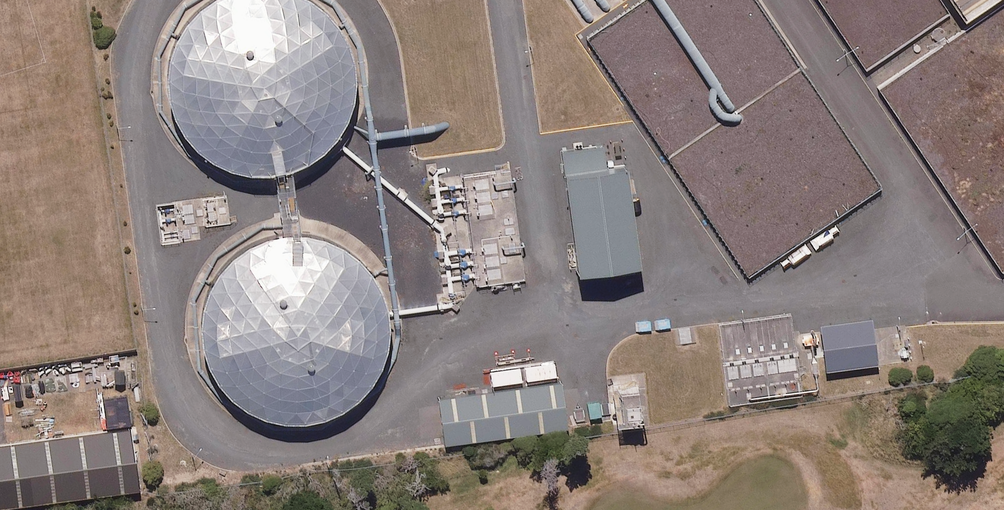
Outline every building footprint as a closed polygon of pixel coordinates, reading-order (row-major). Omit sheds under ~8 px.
[(164,58),(163,92),(173,123),(194,149),(222,167),(255,174),(288,170),(317,154),(332,138),(338,132),(351,105),(354,75),(349,46),(334,20),(313,0),(205,0),(199,3),(177,28),(164,58)] [(964,18),(991,0),(951,0),(964,18)] [(637,262),(624,165),(606,167),(603,145),(560,151),(576,270),(637,262)] [(212,276),(199,307),(198,340),(208,371),(229,398),(257,415),(289,422),(323,418),(352,402),(373,381),(385,353),(389,324),(387,313),(383,294),(369,268),(347,248),(320,235),(290,231),(261,237),(234,251),(212,276)] [(871,318),(819,324),(825,371),(876,363),(871,318)] [(560,381),(437,398),(444,444),(566,427),(560,381)] [(637,386),(617,388),(620,423),(640,421),(637,386)] [(103,426),(133,423),(129,398),(100,401),(103,426)] [(136,489),(127,425),(0,442),(0,508),(136,489)]
